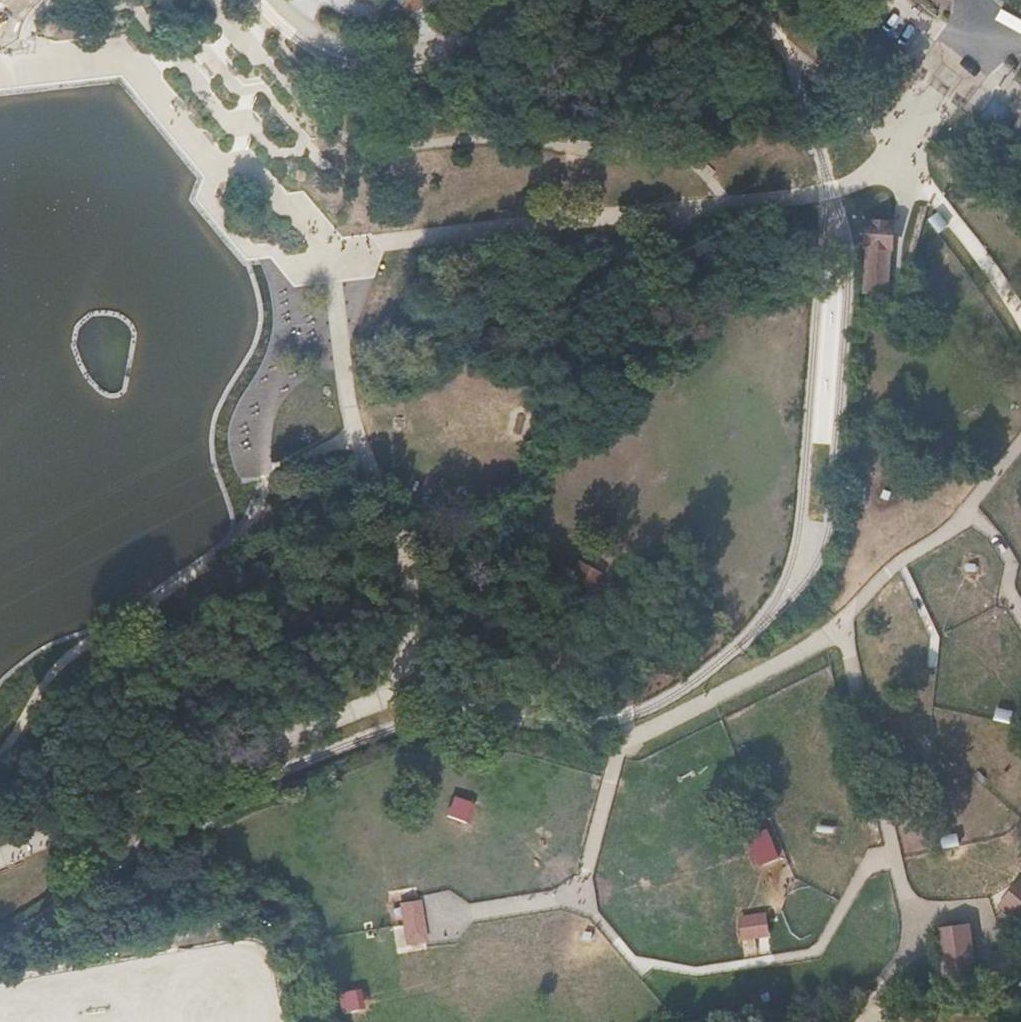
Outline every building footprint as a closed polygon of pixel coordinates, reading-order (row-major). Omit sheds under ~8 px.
[(878,248),(891,249),(892,236),(893,224),(868,222),(866,247),(878,248)] [(890,270),(891,249),(878,248),(866,247),(863,295),(888,297),(890,270)] [(453,799),(446,818),(466,825),(473,806),(453,799)] [(751,835),(760,862),(782,855),(772,828),(751,835)] [(1005,907),(1020,921),(1020,888),(1005,907)] [(407,942),(425,940),(419,904),(402,906),(405,926),(407,942)] [(741,919),(743,938),(756,937),(768,935),(765,915),(741,919)] [(939,931),(946,976),(975,972),(969,926),(939,931)] [(363,992),(343,994),(345,1013),(365,1011),(363,992)]
